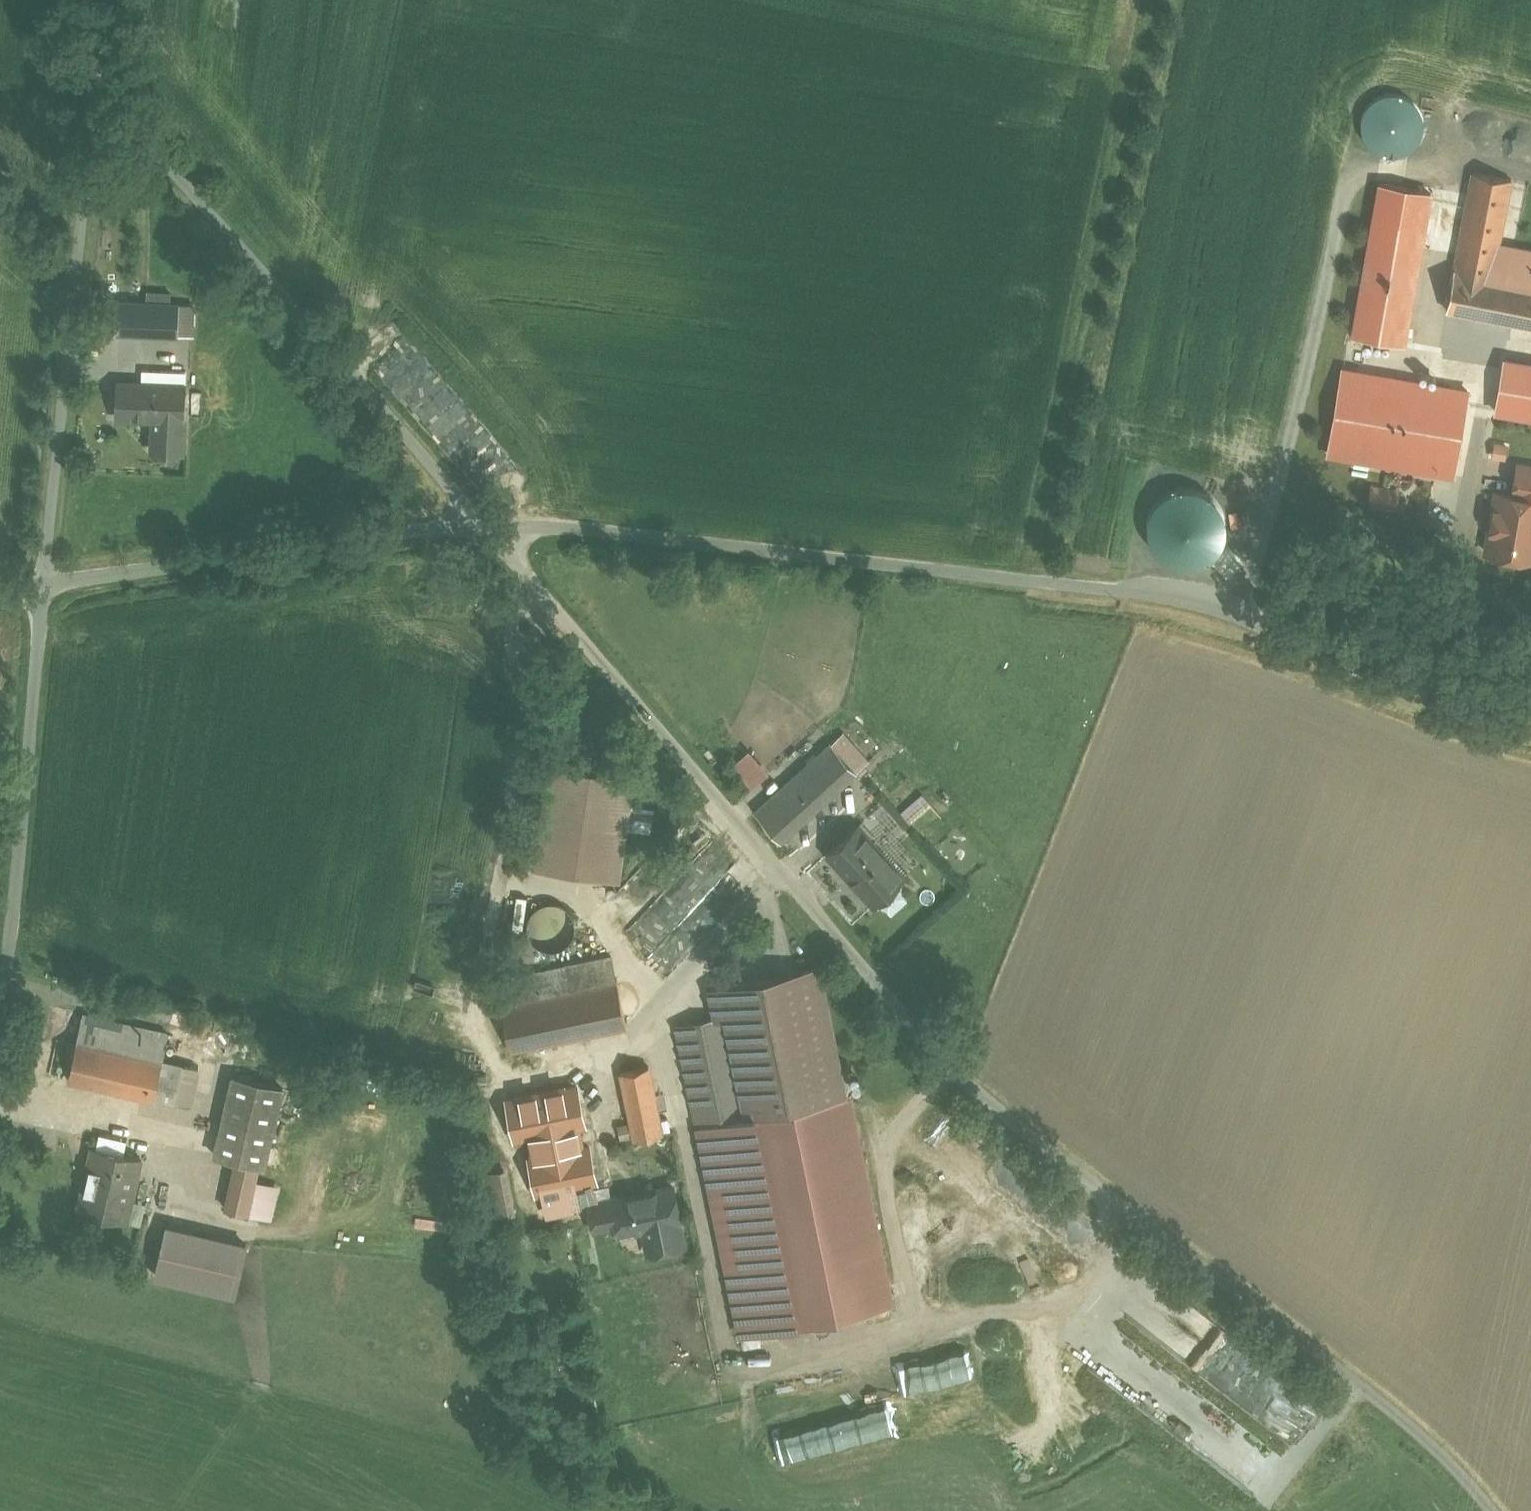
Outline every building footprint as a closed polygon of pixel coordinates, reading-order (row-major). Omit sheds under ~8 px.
[(1409,86),(1356,108),(1377,159),(1430,138),(1409,86)] [(1475,173),(1447,309),(1530,326),(1530,252),(1508,247),(1519,183),(1475,173)] [(1382,184),(1356,331),(1410,340),(1439,196),(1382,184)] [(124,316),(122,370),(194,372),(195,341),(181,341),(181,317),(124,316)] [(1494,413),(1530,421),(1530,363),(1508,360),(1494,413)] [(1330,454),(1462,473),(1476,387),(1345,367),(1330,454)] [(120,381),(118,419),(153,420),(152,453),(191,455),(193,383),(120,381)] [(1506,459),(1510,443),(1496,439),(1492,455),(1506,459)] [(1530,560),(1530,461),(1518,458),(1513,489),(1495,486),(1484,553),(1530,560)] [(1154,561),(1227,559),(1225,488),(1151,490),(1154,561)] [(813,757),(781,725),(742,764),(774,796),(813,757)] [(621,877),(624,846),(627,805),(631,759),(544,750),(531,864),(621,877)] [(855,790),(802,834),(893,943),(946,898),(855,790)] [(885,800),(873,811),(896,835),(908,824),(885,800)] [(666,808),(627,805),(624,846),(664,850),(666,808)] [(662,897),(680,916),(734,865),(716,846),(662,897)] [(529,944),(572,944),(572,903),(529,903),(529,944)] [(636,1031),(614,937),(547,952),(554,986),(494,1000),(507,1056),(636,1031)] [(903,1322),(857,1106),(824,975),(821,964),(701,987),(708,1014),(671,1030),(683,1078),(661,1079),(653,1063),(616,1071),(636,1145),(693,1129),(699,1157),(764,1148),(803,1336),(903,1322)] [(45,1075),(184,1104),(186,1064),(163,1060),(173,1032),(68,1010),(45,1075)] [(287,1086),(234,1081),(211,1149),(233,1165),(228,1203),(247,1205),(258,1164),(274,1170),(287,1086)] [(650,1259),(691,1251),(678,1179),(613,1195),(610,1160),(596,1162),(577,1082),(485,1097),(490,1150),(521,1146),(536,1219),(580,1214),(589,1244),(620,1238),(620,1248),(637,1258),(650,1259)] [(82,1189),(75,1213),(128,1226),(139,1252),(155,1261),(150,1291),(246,1315),(249,1298),(261,1241),(166,1216),(126,1204),(135,1157),(93,1150),(82,1189)] [(506,1166),(485,1172),(498,1215),(519,1210),(506,1166)]
